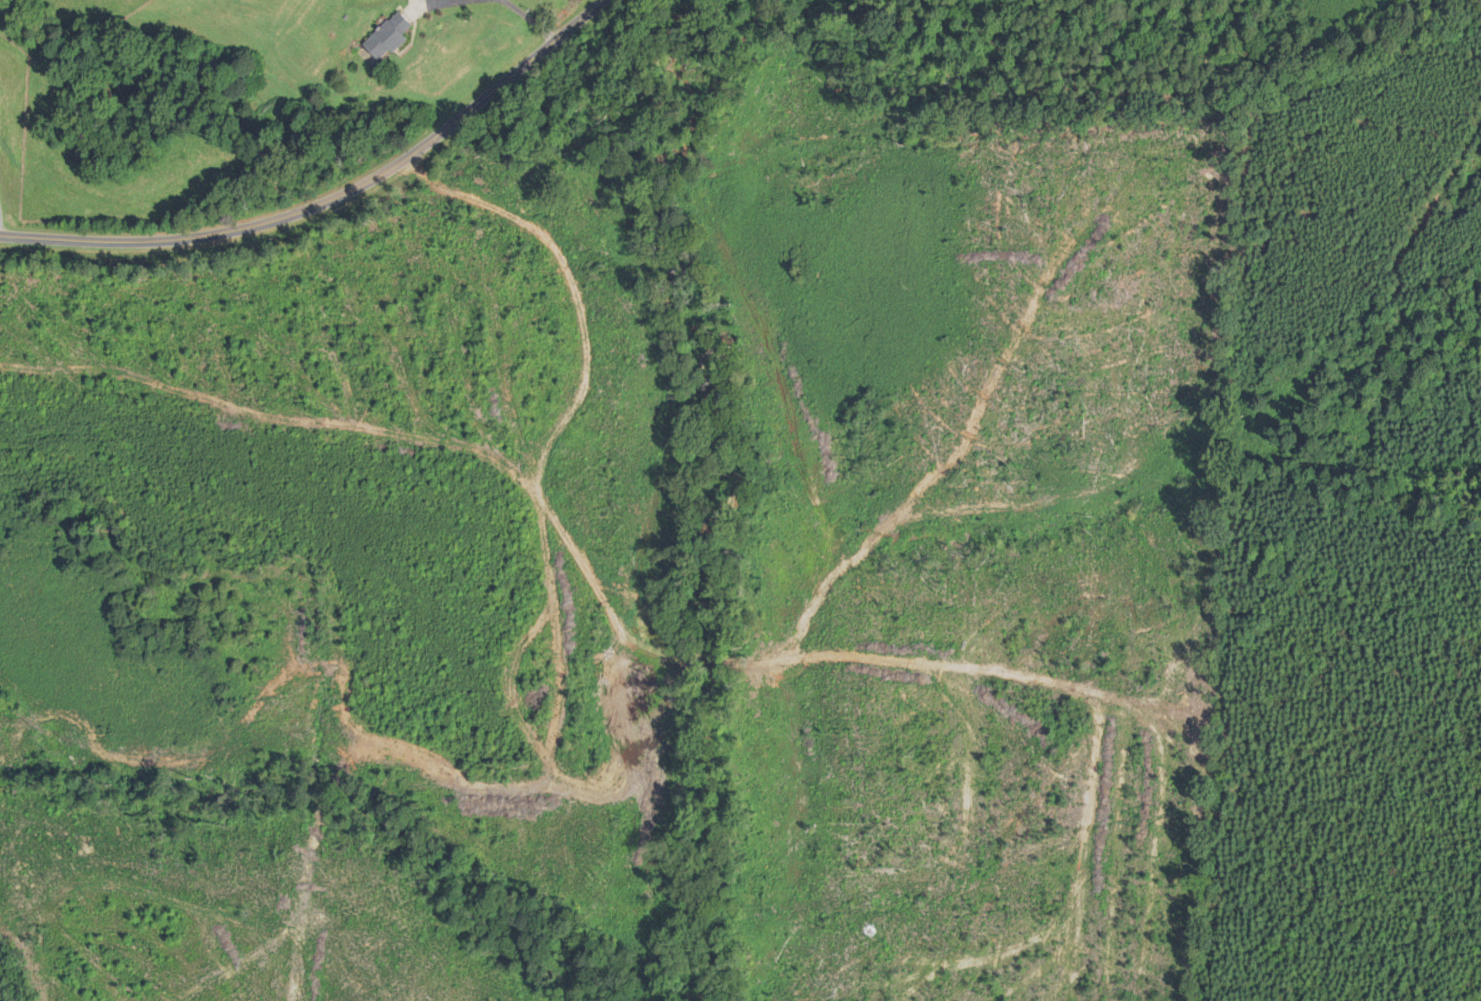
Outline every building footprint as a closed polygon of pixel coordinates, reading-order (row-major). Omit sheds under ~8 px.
[(367,44),(385,62),(418,27),(400,10),(367,44)]
